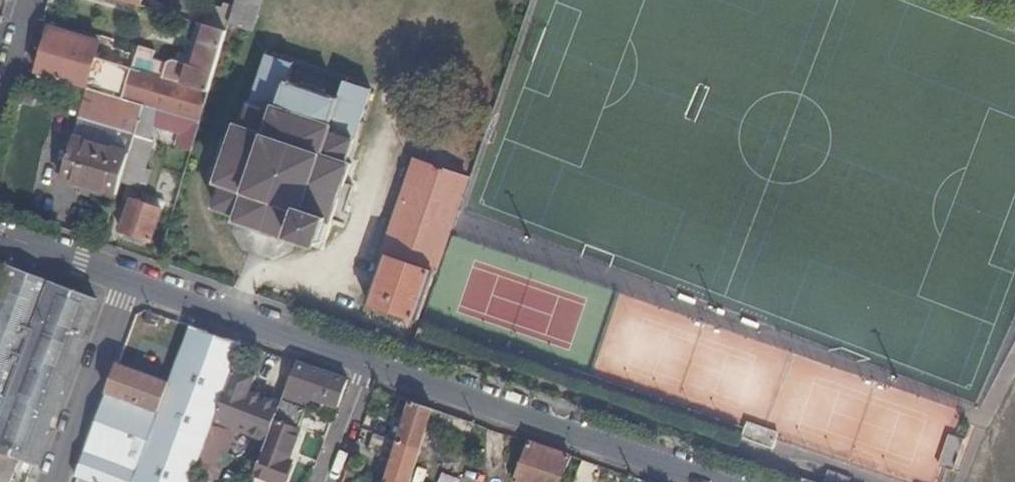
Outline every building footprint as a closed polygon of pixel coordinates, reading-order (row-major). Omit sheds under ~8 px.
[(228,24),(251,30),(260,0),(235,0),(228,24)] [(195,66),(207,25),(200,24),(188,64),(195,66)] [(209,92),(226,31),(207,25),(195,66),(188,64),(173,60),(169,61),(167,64),(155,61),(157,53),(139,47),(132,69),(209,92)] [(200,122),(209,92),(132,69),(107,62),(94,58),(98,43),(50,29),(37,75),(86,89),(143,106),(200,122)] [(293,61),(268,54),(250,104),(249,103),(241,126),(238,125),(218,182),(223,184),(215,207),(238,215),(237,220),(294,239),(295,236),(320,245),(329,220),(332,221),(351,164),(347,162),(371,88),(345,79),(339,97),(336,96),(335,98),(330,96),(330,94),(326,93),(326,90),(303,82),(301,84),(296,83),(296,84),(291,83),(291,81),(287,79),(293,61)] [(135,133),(143,106),(86,89),(79,115),(135,133)] [(198,127),(200,122),(143,106),(135,133),(129,154),(120,183),(140,189),(141,185),(147,187),(151,171),(146,169),(154,141),(151,140),(155,127),(182,136),(179,148),(191,151),(198,127)] [(129,154),(135,133),(79,115),(72,137),(129,154)] [(117,194),(120,183),(129,154),(72,137),(60,177),(117,194)] [(419,319),(467,177),(415,159),(366,301),(419,319)] [(160,217),(162,211),(130,200),(120,231),(151,242),(158,223),(164,225),(166,219),(160,217)] [(0,281),(0,481),(27,481),(95,300),(6,266),(0,281)] [(73,477),(87,481),(190,481),(194,472),(233,369),(242,345),(190,327),(169,383),(141,373),(148,354),(123,345),(73,477)] [(347,381),(295,363),(281,401),(307,411),(312,398),(336,408),(347,381)] [(255,377),(233,369),(194,472),(210,477),(228,431),(264,445),(280,404),(249,393),(255,377)] [(280,404),(264,445),(253,474),(273,481),(284,481),(292,463),(286,461),(307,411),(281,401),(280,404)] [(419,450),(430,409),(409,402),(397,443),(419,450)] [(419,450),(397,443),(375,435),(371,449),(393,456),(385,481),(409,481),(419,450)] [(940,470),(949,473),(960,440),(951,438),(940,470)] [(569,456),(527,442),(513,481),(560,481),(569,456)] [(816,481),(842,481),(843,480),(820,472),(816,481)]
